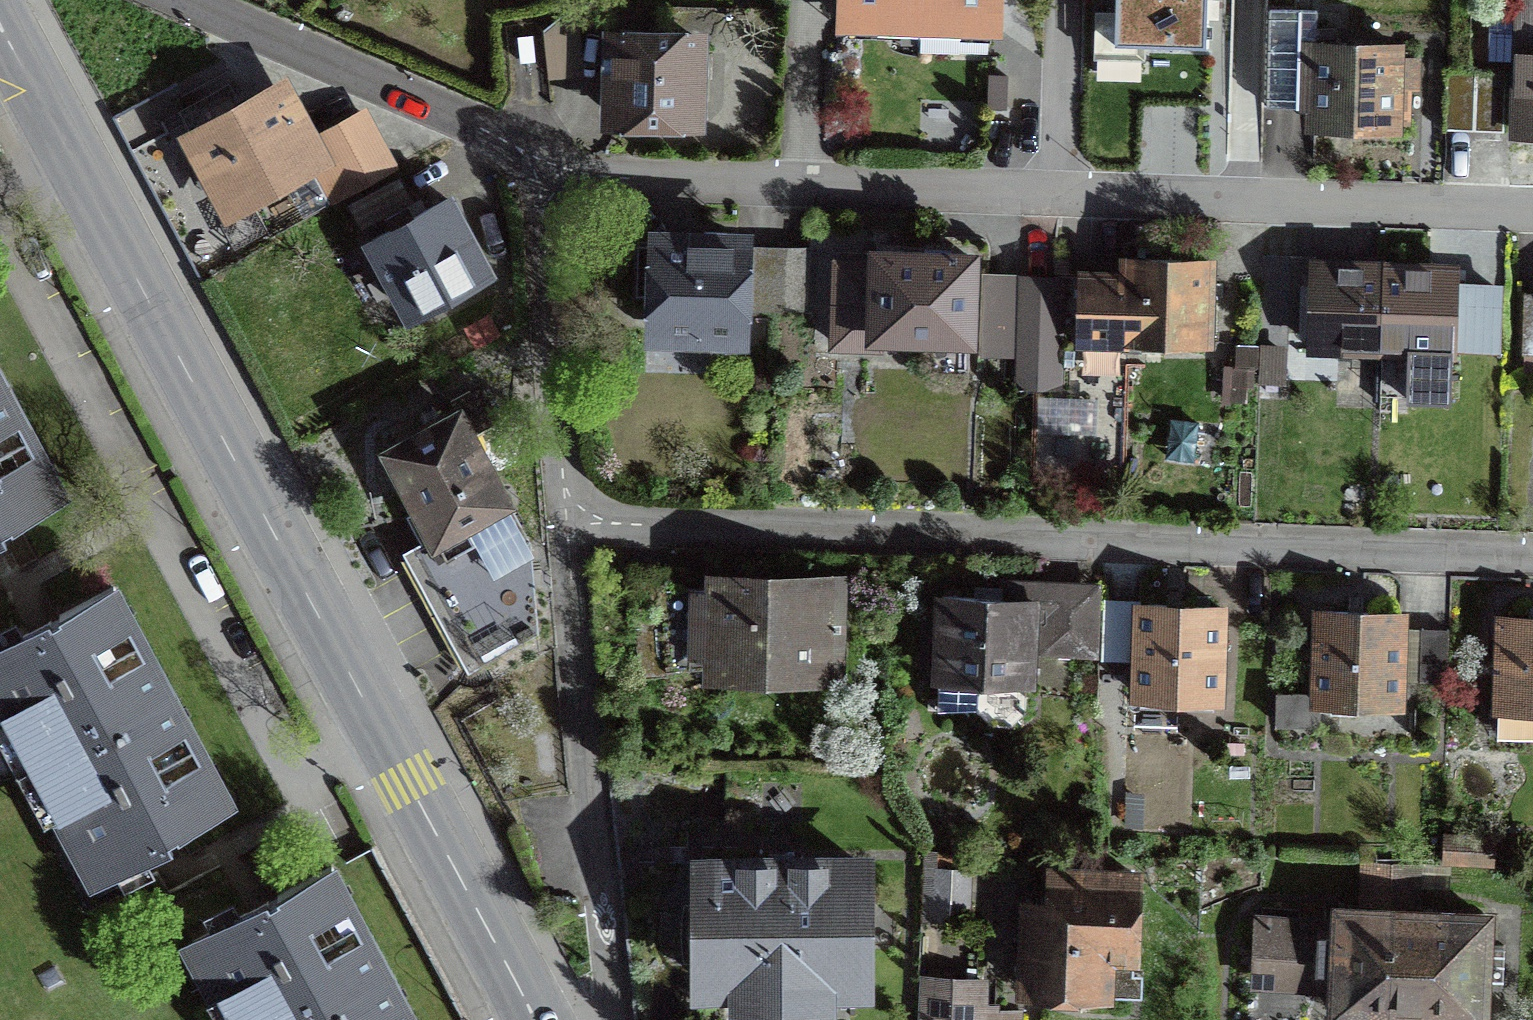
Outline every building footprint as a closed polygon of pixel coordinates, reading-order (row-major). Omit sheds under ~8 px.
[(994,26),(995,0),(845,0),(844,21),(892,23),(891,36),(919,42),(931,40),(946,38),(947,25),(994,26)] [(1207,0),(1116,0),(1114,43),(1205,46),(1207,0)] [(1265,40),(1247,40),(1248,0),(1213,0),(1209,103),(1263,105),(1264,102),(1265,40)] [(1520,1),(1503,0),(1488,0),(1486,58),(1518,59),(1520,1)] [(1520,1),(1518,59),(1516,132),(1532,133),(1532,0),(1520,0),(1520,1)] [(1265,40),(1264,102),(1314,103),(1313,125),(1357,126),(1394,128),(1394,119),(1404,120),(1406,85),(1411,85),(1411,58),(1396,58),(1397,47),(1316,44),(1317,11),(1266,10),(1265,40)] [(696,37),(615,35),(613,116),(658,117),(694,118),(696,37)] [(1506,70),(1445,68),(1443,129),(1505,131),(1506,70)] [(186,118),(229,198),(312,153),(335,196),(391,166),(362,113),(306,143),(282,98),(245,118),(232,94),(186,118)] [(348,203),(362,228),(413,201),(400,175),(348,203)] [(446,199),(371,240),(412,316),(487,275),(446,199)] [(736,307),(738,248),(738,245),(726,245),(726,232),(703,232),(703,244),(697,244),(637,242),(636,293),(660,294),(659,328),(735,331),(736,307)] [(736,307),(773,308),(775,249),(738,248),(736,307)] [(775,249),(773,308),(807,310),(809,250),(775,249)] [(838,262),(835,343),(876,345),(876,335),(969,338),(972,257),(929,256),(877,254),(876,264),(838,262)] [(1127,258),(1127,276),(1126,340),(1206,343),(1209,260),(1176,259),(1127,258)] [(1382,347),(1384,267),(1348,265),(1314,264),(1313,285),(1302,285),(1301,302),(1313,302),(1311,345),(1382,347)] [(1428,269),(1384,267),(1382,347),(1420,349),(1452,350),(1452,341),(1454,306),(1465,306),(1466,291),(1454,290),(1455,270),(1428,269)] [(1121,479),(1126,340),(1127,276),(1063,275),(1063,287),(1063,290),(1059,387),(1038,386),(1035,476),(1121,479)] [(984,355),(1018,357),(1020,285),(986,283),(984,355)] [(1063,287),(1020,285),(1018,357),(1017,385),(1038,386),(1059,387),(1063,290),(1063,287)] [(1532,352),(1532,293),(1525,292),(1523,351),(1532,352)] [(1467,342),(1452,341),(1452,350),(1420,349),(1419,384),(1466,385),(1467,342)] [(0,385),(0,533),(64,497),(35,442),(3,384),(0,385)] [(414,497),(435,537),(505,501),(459,415),(448,420),(445,414),(422,426),(426,433),(390,452),(414,497)] [(505,501),(435,537),(418,546),(480,663),(536,633),(528,543),(505,501)] [(1005,581),(1005,598),(1033,600),(1032,616),(1044,616),(1042,649),(1094,651),(1097,585),(1005,581)] [(784,586),(723,584),(721,668),(857,672),(860,605),(830,605),(831,588),(784,586)] [(169,692),(143,644),(113,588),(0,648),(0,705),(23,748),(34,742),(43,760),(169,692)] [(1027,683),(1030,683),(1032,616),(1033,600),(1005,598),(992,598),(942,596),(938,679),(977,681),(976,709),(990,723),(1011,724),(1026,711),(1027,683)] [(1138,659),(1137,694),(1217,697),(1221,607),(1179,605),(1105,603),(1103,658),(1138,659)] [(1317,694),(1278,693),(1277,723),(1317,724),(1318,701),(1398,704),(1398,680),(1400,627),(1401,613),(1365,612),(1320,610),(1317,694)] [(1500,617),(1497,707),(1532,708),(1532,618),(1500,617)] [(1422,628),(1400,627),(1398,680),(1420,681),(1422,628)] [(1448,629),(1422,628),(1420,681),(1447,682),(1448,629)] [(106,875),(231,805),(203,753),(169,692),(43,760),(52,777),(42,783),(81,855),(91,849),(106,875)] [(1499,707),(1498,737),(1532,738),(1532,708),(1499,707)] [(1493,863),(1494,838),(1444,835),(1443,861),(1493,863)] [(772,985),(792,985),(792,1008),(819,1010),(832,1008),(832,985),(862,985),(862,865),(795,865),(795,852),(782,852),(769,852),(769,865),(702,865),(702,902),(685,902),(682,925),(685,947),(702,947),(702,985),(732,985),(732,1008),(745,1010),(772,1008),(772,985)] [(922,916),(932,916),(967,918),(968,890),(970,855),(924,853),(922,916)] [(1335,1011),(1385,1013),(1390,912),(1392,863),(1363,862),(1361,905),(1375,905),(1375,912),(1339,910),(1338,936),(1320,935),(1320,922),(1259,919),(1257,973),(1318,976),(1318,971),(1329,971),(1337,971),(1335,1011)] [(1392,863),(1390,912),(1385,1013),(1440,1016),(1480,1018),(1482,976),(1502,976),(1503,943),(1484,942),(1484,916),(1414,913),(1416,864),(1392,863)] [(387,971),(358,917),(331,867),(194,941),(238,1019),(297,1019),(387,971)] [(1051,905),(1027,904),(1024,960),(1023,991),(1106,994),(1108,955),(1133,956),(1136,875),(1052,872),(1051,905)] [(387,971),(297,1019),(413,1019),(387,971)] [(1019,1012),(984,1011),(986,983),(921,980),(919,1019),(1019,1019),(1019,1012)]
